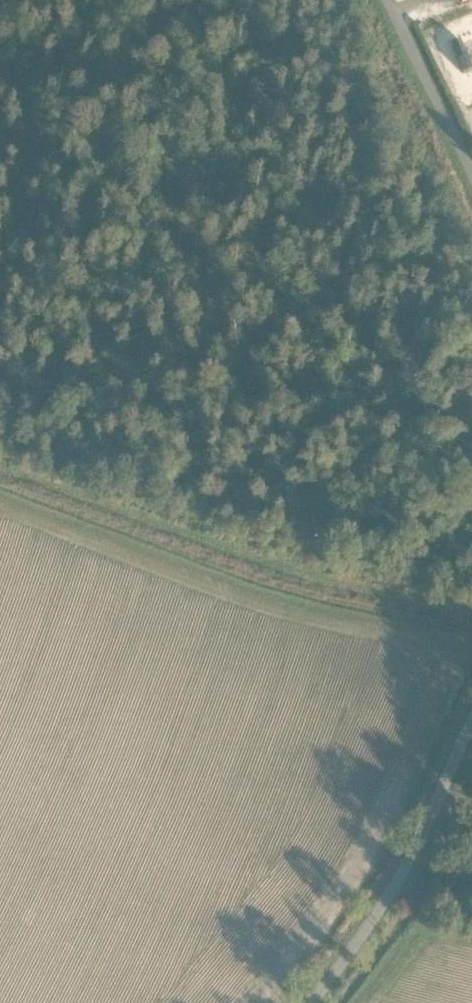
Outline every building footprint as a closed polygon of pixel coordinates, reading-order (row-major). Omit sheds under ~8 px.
[(445,42),(462,85),(471,81),(471,56),(463,35),(445,42)]
